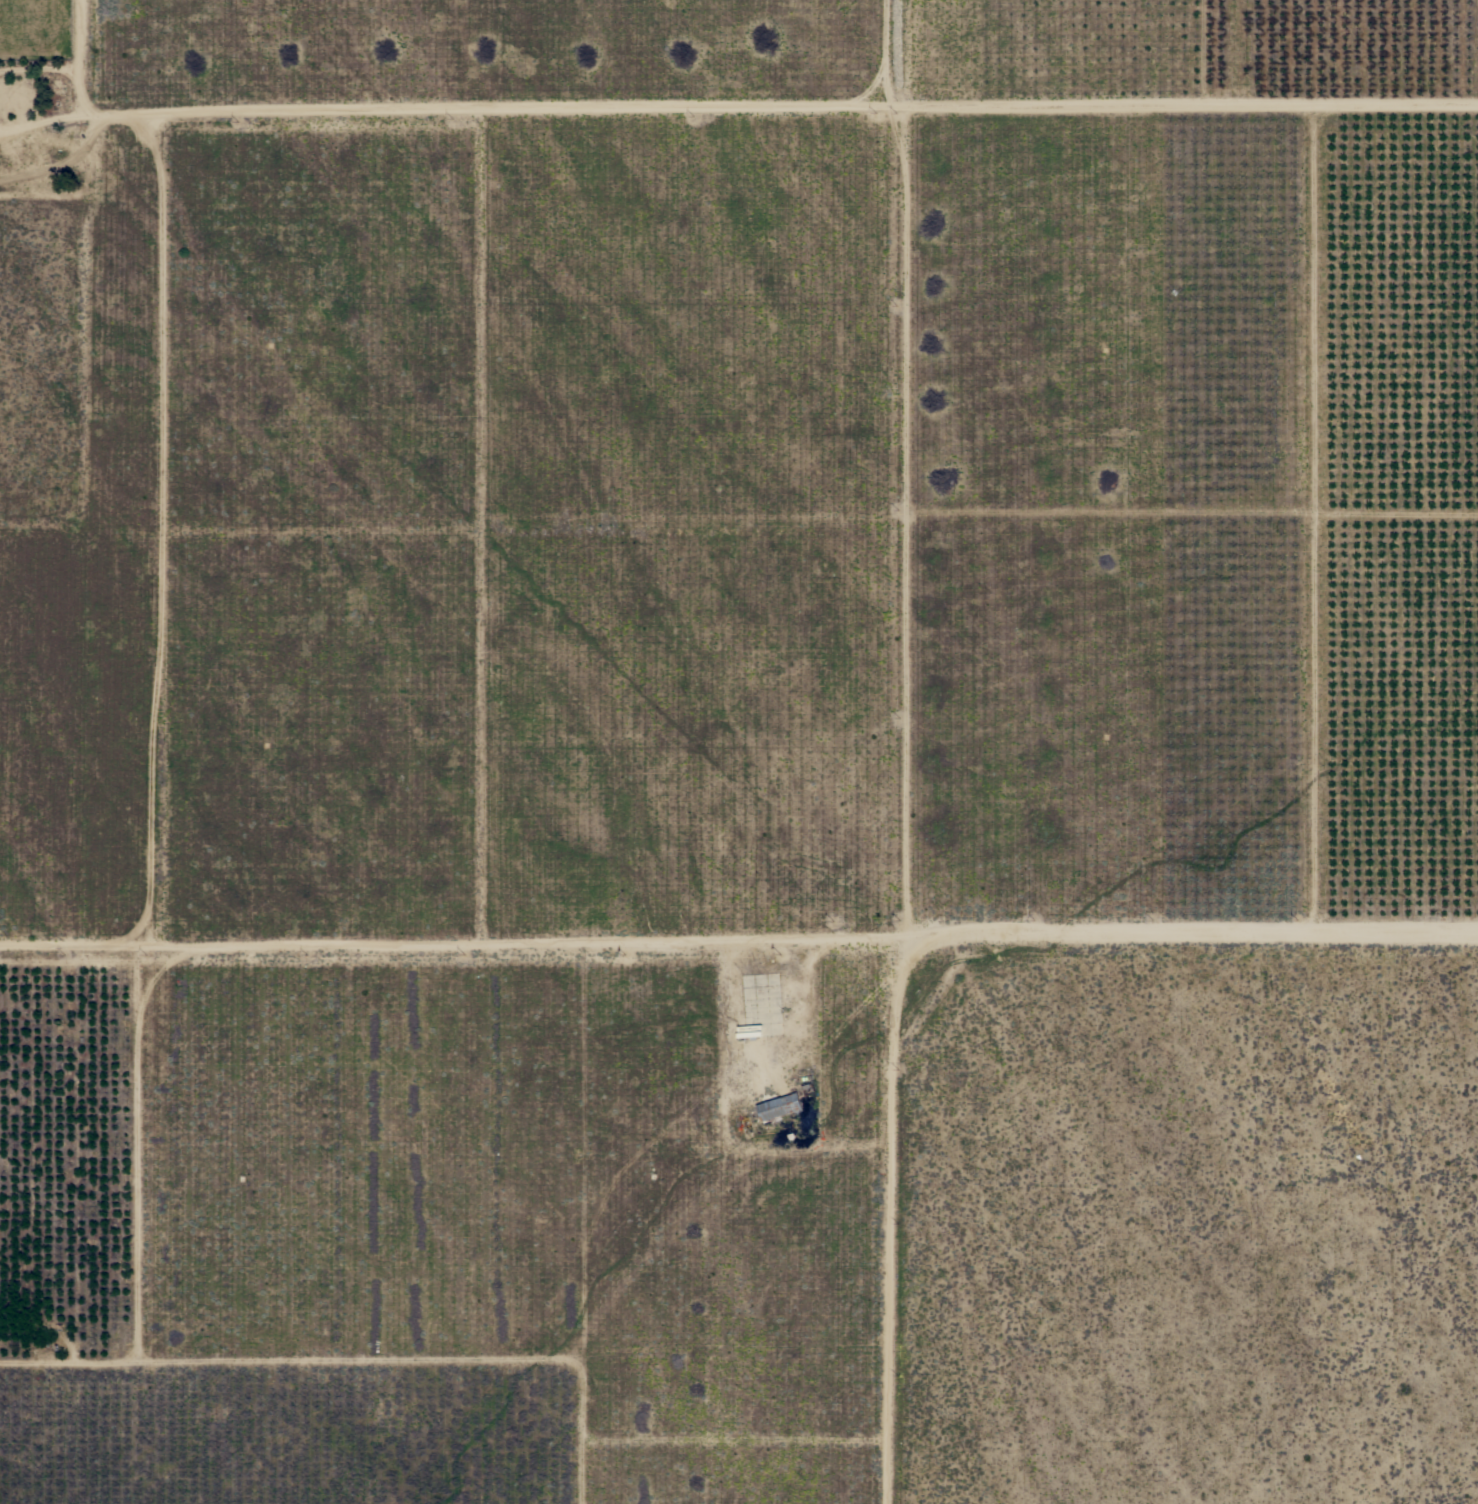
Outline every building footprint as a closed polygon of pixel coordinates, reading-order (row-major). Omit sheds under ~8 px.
[(762,1121),(756,1105),(797,1092),(802,1108),(762,1121)]
